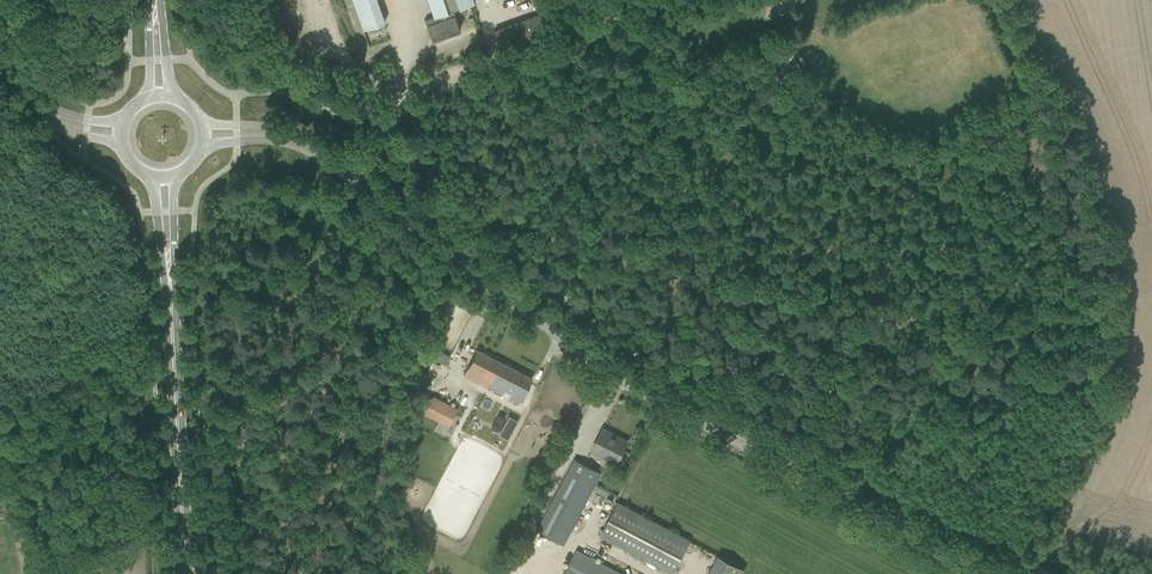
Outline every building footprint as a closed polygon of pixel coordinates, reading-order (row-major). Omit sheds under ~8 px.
[(433,16),(424,20),(431,40),(460,30),(453,11),(474,3),(473,0),(427,0),(433,16)] [(380,10),(358,18),(363,30),(385,22),(380,10)] [(530,17),(536,36),(554,29),(548,11),(530,17)] [(463,317),(468,309),(456,302),(451,311),(463,317)] [(464,374),(519,403),(532,378),(477,349),(464,374)] [(449,425),(458,408),(432,395),(423,412),(449,425)] [(593,447),(617,460),(627,443),(612,435),(612,433),(603,428),(593,447)] [(596,484),(601,473),(574,459),(537,531),(563,545),(592,490),(606,497),(610,491),(596,484)] [(671,573),(672,573),(691,540),(618,502),(600,537),(671,573)] [(577,549),(564,573),(623,573),(577,549)] [(712,573),(744,573),(748,565),(722,553),(712,573)]
